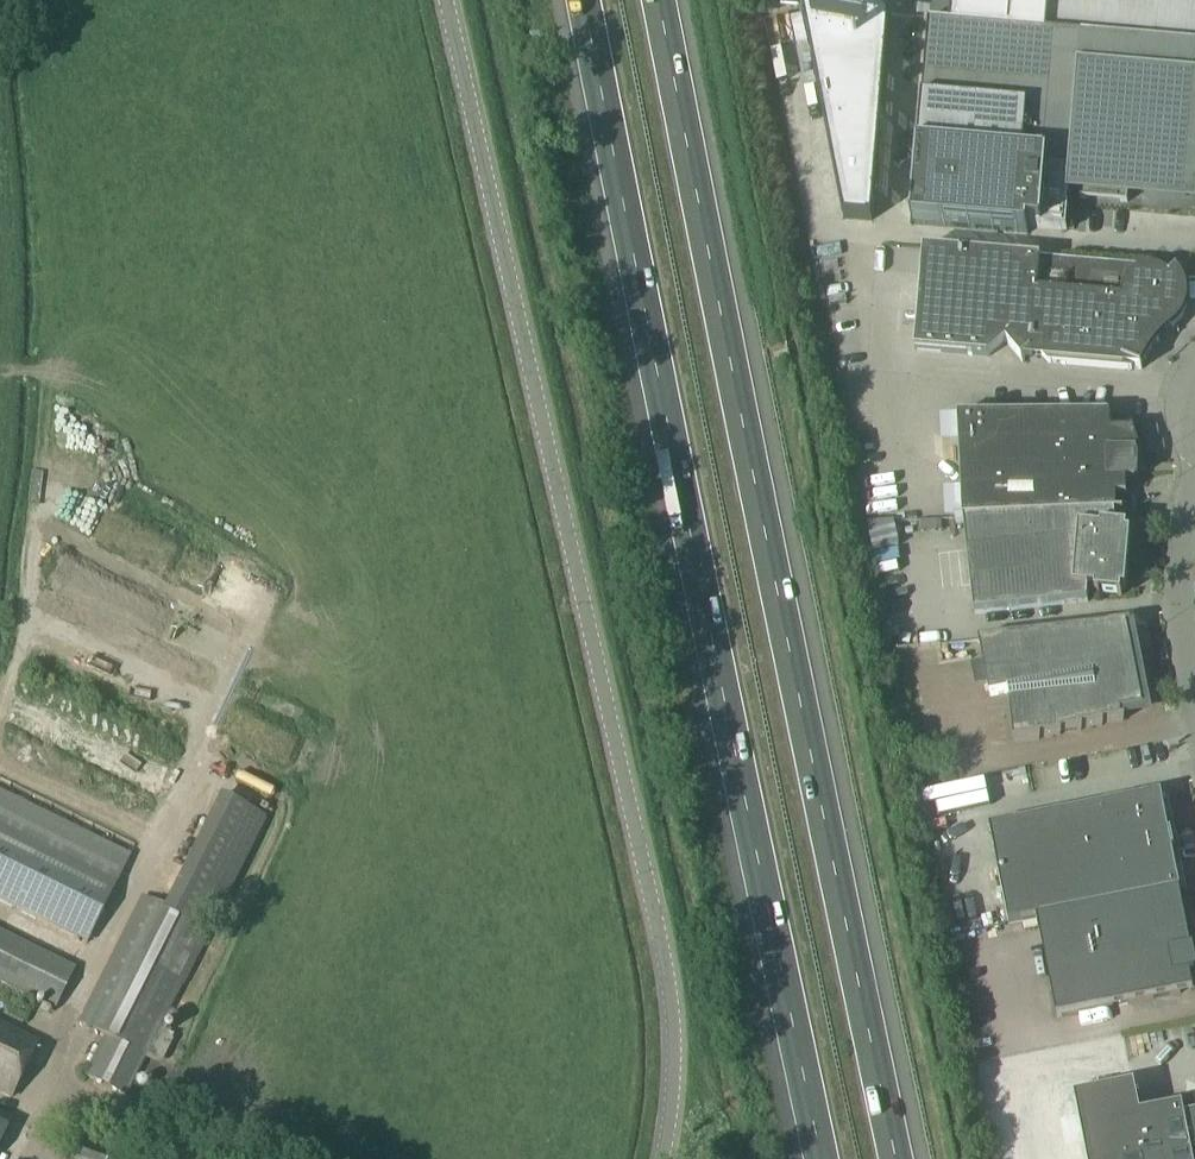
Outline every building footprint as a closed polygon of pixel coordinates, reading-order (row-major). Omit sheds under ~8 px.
[(1194,47),(1194,0),(952,0),(949,25),(1194,47)] [(801,10),(842,220),(871,222),(888,17),(801,10)] [(911,225),(1028,235),(1028,228),(1066,232),(1068,209),(1067,209),(1069,187),(1080,188),(1079,199),(1127,203),(1128,192),(1140,193),(1159,177),(1162,180),(1175,170),(1172,166),(1191,150),(1192,137),(1194,137),(1194,47),(929,24),(911,225)] [(1141,370),(1142,368),(1140,368),(1144,360),(1145,360),(1146,359),(1145,359),(1150,351),(1151,351),(1151,350),(1156,343),(1157,344),(1159,342),(1152,337),(1167,324),(1173,330),(1174,328),(1173,327),(1181,319),(1181,320),(1182,318),(1181,318),(1185,308),(1186,308),(1186,307),(1186,296),(1187,296),(1187,294),(1186,295),(1183,284),(1184,284),(1184,283),(1183,283),(1176,274),(1177,273),(1176,272),(1171,277),(1166,271),(923,250),(915,352),(988,358),(1006,343),(1021,361),(1020,362),(1022,363),(1031,355),(1041,355),(1041,356),(1047,363),(1131,371),(1133,367),(1141,370)] [(963,521),(1115,514),(1115,513),(1116,513),(1116,497),(1126,497),(1126,482),(1135,481),(1136,474),(1136,464),(1134,458),(1139,456),(1140,456),(1133,431),(1131,431),(1132,433),(1110,433),(1110,415),(957,417),(958,521),(963,521)] [(1116,529),(1115,514),(963,521),(974,616),(1087,603),(1089,591),(1095,592),(1095,596),(1121,599),(1122,593),(1126,593),(1131,537),(1127,536),(1127,530),(1116,529)] [(1128,627),(1128,625),(978,642),(989,695),(1008,693),(1014,742),(1013,742),(1013,744),(1038,741),(1038,739),(1059,736),(1059,734),(1080,732),(1080,729),(1101,727),(1101,725),(1122,722),(1122,721),(1121,721),(1121,714),(1139,710),(1144,710),(1144,707),(1143,708),(1138,683),(1139,682),(1139,680),(1137,680),(1132,655),(1134,655),(1133,652),(1132,653),(1127,628),(1128,627)] [(988,830),(1009,926),(1180,892),(1172,852),(1174,852),(1171,835),(1169,835),(1161,795),(1014,824),(988,830)] [(238,807),(182,918),(208,931),(263,820),(238,807)] [(85,944),(115,884),(0,828),(0,903),(85,944)] [(1037,921),(1057,1020),(1180,995),(1192,992),(1188,974),(1194,973),(1191,954),(1192,954),(1179,893),(1037,921)] [(102,1038),(83,1078),(126,1101),(209,931),(208,931),(182,918),(141,897),(77,1025),(102,1038)] [(994,900),(977,902),(979,919),(996,917),(994,900)] [(0,934),(0,984),(53,1010),(73,970),(0,934)] [(10,1100),(37,1044),(0,1026),(0,1095),(10,1100)] [(1185,1120),(1183,1108),(1141,1116),(1135,1086),(1074,1098),(1087,1158),(1194,1158),(1194,1118),(1185,1120)] [(10,1121),(0,1116),(0,1140),(10,1121)] [(72,1149),(67,1158),(92,1158),(72,1149)]
